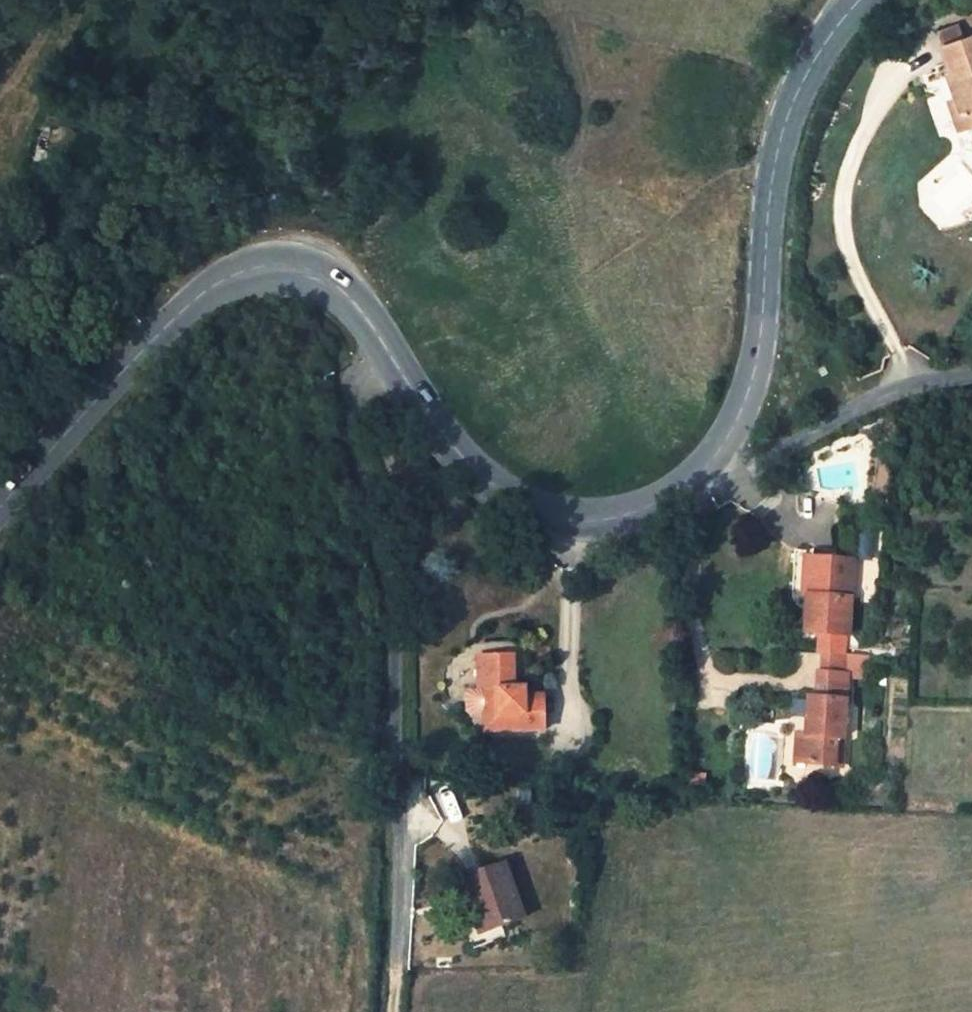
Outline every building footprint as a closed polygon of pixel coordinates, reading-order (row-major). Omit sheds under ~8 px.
[(966,105),(971,122),(971,29),(944,39),(955,75),(946,78),(951,93),(956,108),(966,105)] [(971,122),(966,105),(956,108),(951,93),(939,98),(949,130),(971,122)] [(846,560),(809,557),(808,582),(805,631),(815,632),(825,633),(842,634),(846,560)] [(825,633),(815,632),(814,651),(821,652),(824,652),(825,633)] [(825,633),(824,652),(846,654),(847,634),(842,634),(825,633)] [(821,652),(820,672),(815,672),(814,696),(805,695),(802,733),(797,733),(795,764),(832,767),(833,737),(841,738),(844,678),(869,680),(871,657),(846,654),(824,652),(821,652)] [(489,666),(456,664),(455,698),(454,722),(454,739),(511,741),(512,711),(500,710),(487,709),(487,698),(489,666)] [(487,709),(500,710),(500,699),(487,698),(487,709)] [(841,738),(833,737),(832,767),(844,768),(846,738),(841,738)] [(493,877),(454,889),(470,941),(507,930),(493,877)]
